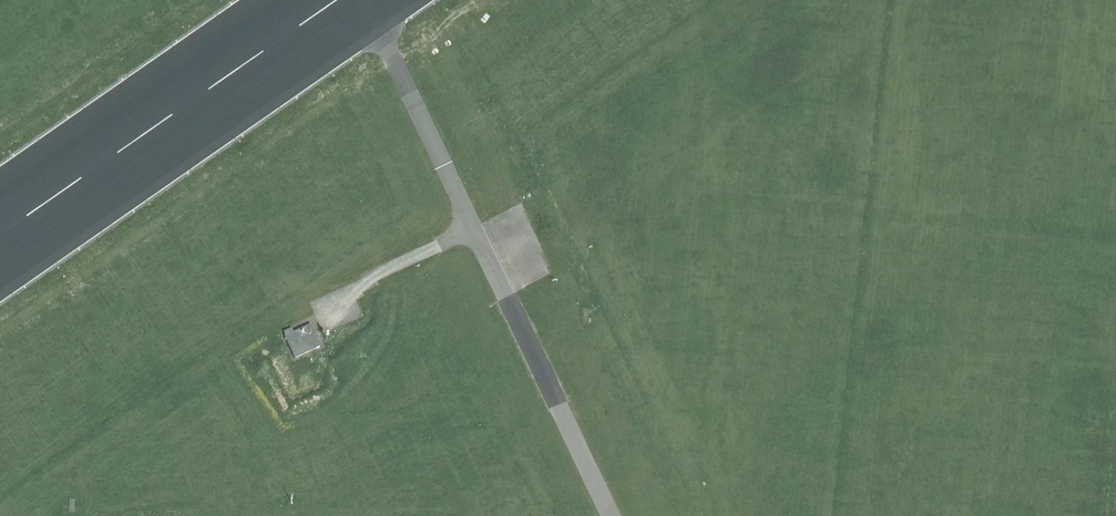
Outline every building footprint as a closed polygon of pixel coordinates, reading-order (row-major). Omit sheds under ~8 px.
[(314,344),(316,349),(320,347),(311,326),(293,334),(292,331),(290,330),(285,333),(284,335),(285,337),(285,338),(294,359),(310,351),(308,346),(314,344)]
